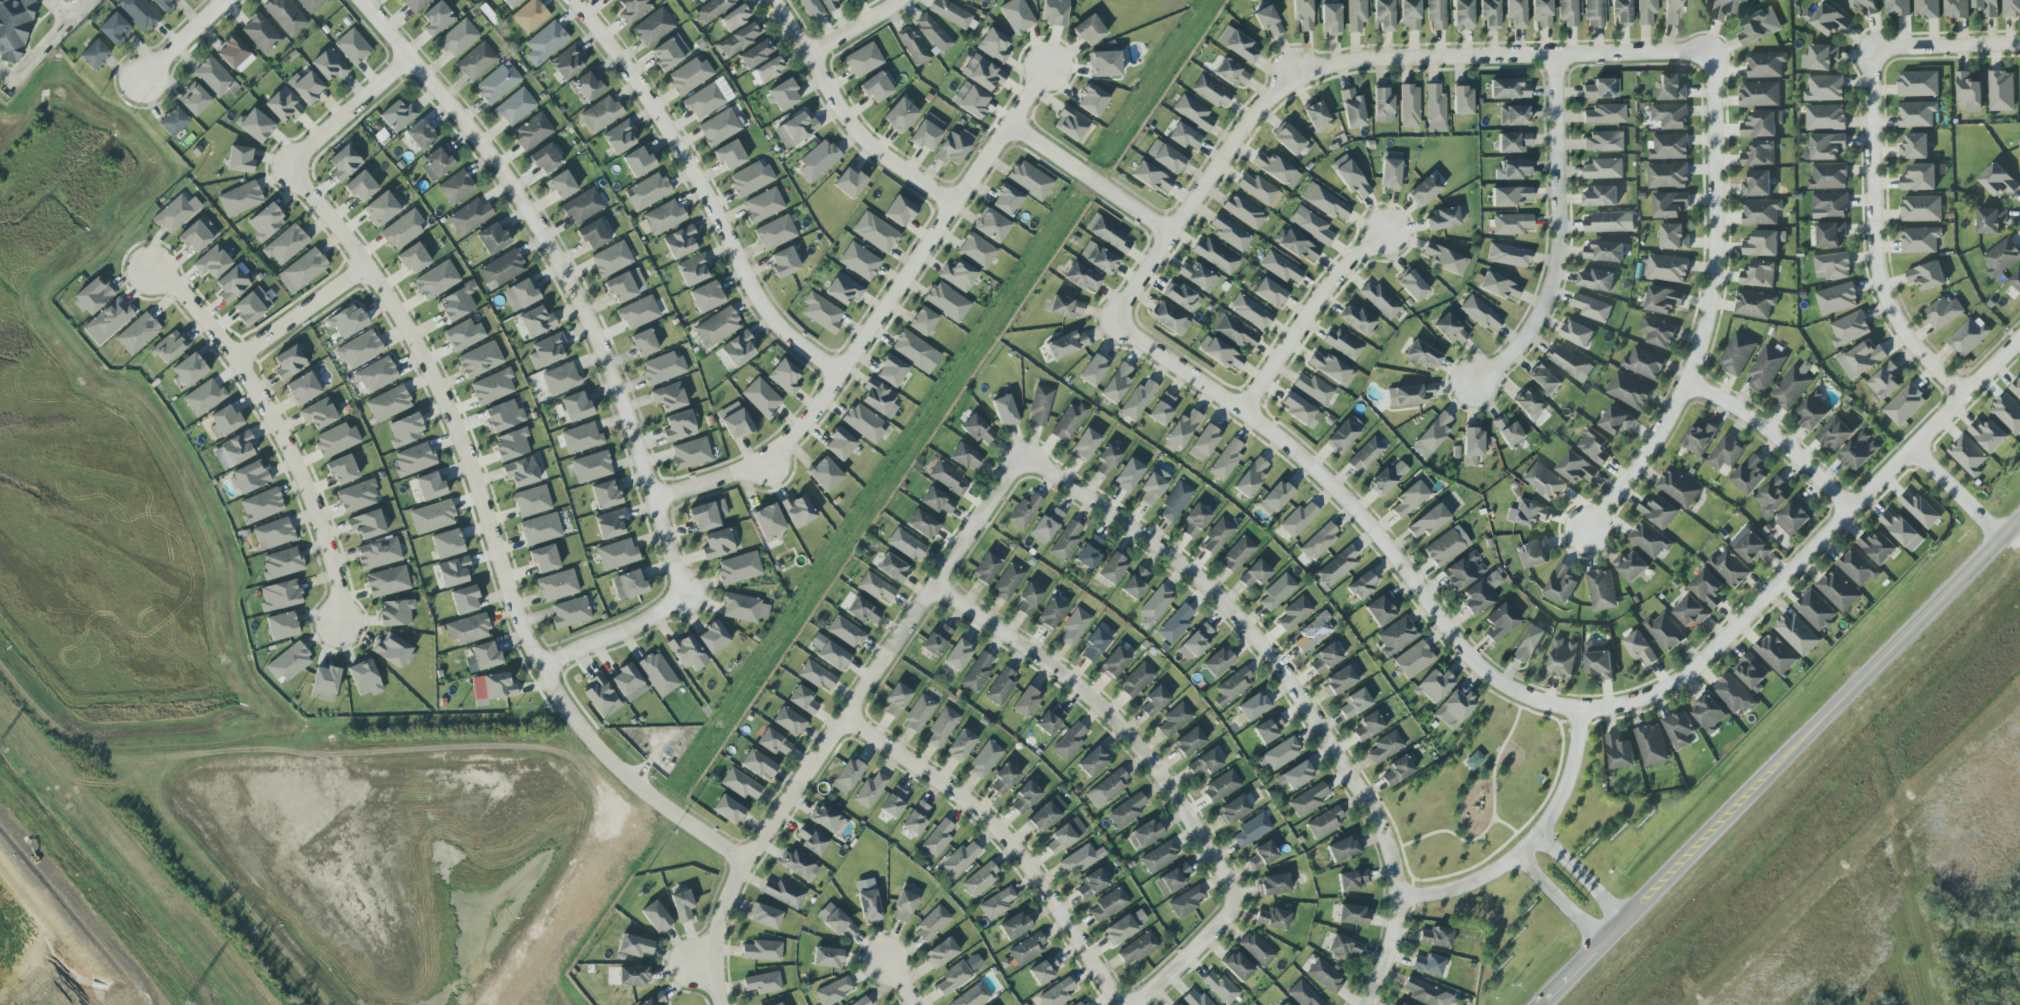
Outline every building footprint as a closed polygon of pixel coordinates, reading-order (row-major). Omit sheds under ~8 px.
[(18,66),(37,1),(32,0),(0,0),(0,61),(18,66)] [(143,34),(161,17),(145,0),(119,0),(115,4),(143,34)] [(165,14),(180,0),(152,0),(165,14)] [(289,0),(271,0),(262,7),(289,39),(308,23),(289,0)] [(326,0),(296,0),(308,15),(326,0)] [(431,0),(400,0),(413,15),(431,0)] [(455,19),(440,0),(421,15),(428,24),(423,29),(431,39),(455,19)] [(510,9),(521,0),(502,0),(510,9)] [(527,35),(550,14),(537,0),(529,0),(510,17),(527,35)] [(620,15),(627,25),(652,6),(647,0),(617,0),(616,1),(624,12),(620,15)] [(694,11),(704,25),(738,0),(709,0),(694,11)] [(816,0),(797,0),(809,22),(824,14),(816,0)] [(839,0),(820,0),(828,13),(842,5),(839,0)] [(964,30),(972,16),(944,0),(932,0),(927,10),(964,30)] [(1014,36),(1036,24),(1023,0),(1011,0),(998,7),(1014,36)] [(1067,0),(1043,0),(1039,22),(1063,26),(1067,0)] [(1292,21),(1299,21),(1299,31),(1311,31),(1310,0),(1291,0),(1292,21)] [(1365,0),(1347,0),(1348,33),(1360,32),(1360,22),(1366,22),(1365,0)] [(1379,23),(1379,32),(1393,32),(1392,0),(1373,0),(1373,23),(1379,23)] [(1406,24),(1406,30),(1419,30),(1418,0),(1399,0),(1400,24),(1406,24)] [(1444,0),(1426,0),(1426,21),(1432,21),(1432,30),(1445,30),(1444,0)] [(1453,30),(1472,29),(1472,0),(1452,0),(1453,30)] [(1498,0),(1479,0),(1479,20),(1485,20),(1485,29),(1499,29),(1498,0)] [(1524,0),(1505,0),(1505,19),(1511,19),(1511,28),(1525,28),(1524,0)] [(1551,0),(1531,0),(1531,21),(1539,21),(1539,27),(1551,27),(1551,0)] [(1558,20),(1564,20),(1564,27),(1577,27),(1576,0),(1557,0),(1558,20)] [(1583,24),(1603,24),(1603,0),(1584,0),(1583,24)] [(1611,17),(1615,17),(1616,26),(1630,26),(1629,0),(1610,0),(1611,17)] [(1656,0),(1636,0),(1637,25),(1651,25),(1651,14),(1656,13),(1656,0)] [(1664,24),(1677,24),(1677,13),(1683,13),(1682,0),(1663,0),(1664,24)] [(1708,17),(1721,20),(1723,12),(1735,15),(1739,0),(1712,0),(1708,17)] [(1861,6),(1863,15),(1878,13),(1876,0),(1851,0),(1852,7),(1861,6)] [(1886,15),(1911,15),(1911,0),(1886,0),(1886,15)] [(1915,17),(1940,17),(1940,0),(1915,0),(1915,17)] [(1970,0),(1944,0),(1945,17),(1970,16),(1970,0)] [(1973,8),(1984,8),(1985,16),(1999,16),(1999,0),(1973,0),(1973,8)] [(2019,15),(2019,0),(2003,0),(2003,16),(2019,15)] [(1844,33),(1852,20),(1823,1),(1814,14),(1807,9),(1802,17),(1831,36),(1836,28),(1844,33)] [(727,32),(751,16),(742,3),(718,19),(727,32)] [(1340,32),(1339,3),(1320,4),(1321,33),(1340,32)] [(1271,37),(1283,32),(1269,4),(1251,13),(1261,31),(1266,28),(1271,37)] [(675,26),(660,6),(630,29),(645,48),(675,26)] [(1742,18),(1747,32),(1739,34),(1743,45),(1773,33),(1764,10),(1742,18)] [(97,28),(114,47),(132,30),(115,11),(97,28)] [(239,28),(264,56),(282,40),(258,12),(239,28)] [(913,23),(942,55),(954,44),(925,12),(913,23)] [(1072,27),(1086,48),(1106,33),(1092,13),(1072,27)] [(436,42),(452,59),(480,35),(464,17),(436,42)] [(524,55),(534,67),(569,39),(553,19),(524,42),(530,50),(524,55)] [(726,58),(761,33),(752,20),(717,45),(726,58)] [(896,33),(915,67),(929,59),(910,25),(896,33)] [(372,51),(352,27),(333,43),(353,66),(372,51)] [(975,49),(1002,64),(1008,54),(1003,51),(1009,39),(987,27),(975,49)] [(1250,65),(1258,53),(1251,49),(1255,45),(1233,30),(1222,46),(1250,65)] [(651,50),(657,60),(654,62),(662,73),(690,54),(676,33),(651,50)] [(216,51),(237,74),(255,58),(233,35),(216,51)] [(78,56),(92,71),(111,54),(96,38),(78,56)] [(774,52),(765,38),(737,56),(747,70),(774,52)] [(470,83),(498,58),(482,40),(454,65),(470,83)] [(883,63),(872,41),(842,57),(854,79),(883,63)] [(583,68),(576,57),(581,54),(575,44),(549,61),(563,81),(583,68)] [(1810,69),(1831,70),(1831,59),(1838,59),(1839,44),(1810,44),(1810,69)] [(309,62),(326,81),(334,74),(339,80),(349,71),(328,46),(309,62)] [(1089,77),(1120,76),(1119,51),(1088,52),(1089,77)] [(1787,51),(1748,52),(1749,77),(1783,77),(1782,61),(1788,61),(1787,51)] [(1007,73),(972,54),(960,75),(989,91),(994,83),(1000,86),(1007,73)] [(193,71),(223,102),(239,87),(209,55),(193,71)] [(699,55),(665,75),(678,96),(712,76),(699,55)] [(785,69),(777,56),(750,72),(758,85),(785,69)] [(1242,88),(1250,74),(1221,57),(1211,73),(1234,86),(1235,83),(1242,88)] [(522,78),(511,65),(506,70),(500,64),(474,87),(490,105),(522,78)] [(325,89),(309,70),(300,78),(295,73),(285,81),(306,105),(325,89)] [(603,90),(589,70),(571,82),(586,103),(603,90)] [(1938,70),(1899,71),(1899,96),(1939,95),(1938,70)] [(1990,110),(2014,110),(2014,70),(1989,71),(1990,110)] [(857,85),(866,97),(869,95),(874,104),(893,91),(880,71),(857,85)] [(1982,104),(1981,81),(1971,81),(1971,71),(1956,71),(1957,104),(1982,104)] [(1222,110),(1232,95),(1199,74),(1190,89),(1222,110)] [(1658,74),(1659,99),(1687,99),(1687,85),(1680,85),(1680,74),(1658,74)] [(1809,75),(1810,90),(1804,90),(1804,100),(1844,99),(1844,74),(1809,75)] [(733,98),(721,77),(682,99),(695,121),(733,98)] [(1618,98),(1617,78),(1592,79),(1593,85),(1582,85),(1582,98),(1618,98)] [(769,105),(774,103),(779,112),(801,99),(789,79),(763,94),(769,105)] [(1489,79),(1490,99),(1529,98),(1529,84),(1521,84),(1521,79),(1489,79)] [(176,98),(194,117),(211,100),(194,81),(176,98)] [(1741,82),(1741,106),(1780,105),(1780,81),(1741,82)] [(1076,105),(1096,118),(1109,97),(1086,83),(1079,95),(1082,96),(1076,105)] [(1438,83),(1426,84),(1427,132),(1445,132),(1444,93),(1439,93),(1438,83)] [(990,98),(969,85),(956,106),(977,119),(990,98)] [(1400,127),(1419,127),(1418,85),(1399,85),(1400,127)] [(491,110),(499,121),(503,117),(510,126),(536,105),(522,86),(491,110)] [(263,104),(281,123),(290,115),(294,119),(303,110),(282,87),(263,104)] [(1347,129),(1366,125),(1359,94),(1354,96),(1352,87),(1338,90),(1347,129)] [(1391,122),(1391,87),(1373,88),(1374,123),(1391,122)] [(1453,114),(1472,114),(1471,87),(1452,87),(1453,114)] [(623,113),(609,93),(578,115),(592,135),(623,113)] [(1205,116),(1208,111),(1181,93),(1171,109),(1207,132),(1213,121),(1205,116)] [(919,113),(901,96),(881,118),(899,135),(919,113)] [(378,115),(394,134),(418,114),(410,103),(404,108),(397,100),(378,115)] [(1302,108),(1314,134),(1332,125),(1320,100),(1302,108)] [(1938,101),(1899,102),(1900,126),(1933,126),(1933,111),(1939,111),(1938,101)] [(1686,103),(1651,104),(1652,120),(1661,120),(1662,129),(1687,128),(1686,103)] [(1582,123),(1625,122),(1624,104),(1593,105),(1593,110),(1582,110),(1582,123)] [(1806,104),(1806,129),(1846,128),(1845,104),(1806,104)] [(1077,142),(1090,120),(1065,105),(1051,126),(1077,142)] [(1498,126),(1529,125),(1528,105),(1498,106),(1498,126)] [(170,138),(189,121),(175,106),(156,123),(170,138)] [(275,126),(252,107),(243,118),(239,115),(233,123),(260,145),(275,126)] [(709,147),(741,129),(729,107),(696,125),(709,147)] [(1776,124),(1784,124),(1784,109),(1750,110),(1751,121),(1741,121),(1742,136),(1776,136),(1776,124)] [(554,131),(540,111),(510,132),(525,152),(554,131)] [(813,117),(808,121),(801,111),(773,129),(786,150),(820,128),(813,117)] [(930,152),(946,123),(924,112),(909,141),(930,152)] [(613,155),(635,144),(630,134),(635,131),(629,118),(601,133),(613,155)] [(422,152),(437,138),(421,119),(405,133),(422,152)] [(1183,149),(1186,144),(1195,150),(1202,138),(1176,122),(1166,138),(1183,149)] [(1306,143),(1285,123),(1272,137),(1293,156),(1306,143)] [(957,135),(947,130),(933,159),(943,164),(945,160),(958,167),(973,135),(960,129),(957,135)] [(1624,149),(1624,132),(1583,133),(1583,150),(1624,149)] [(1928,157),(1928,132),(1905,132),(1905,144),(1899,144),(1899,158),(1928,157)] [(1497,133),(1498,153),(1524,152),(1524,146),(1531,146),(1530,133),(1497,133)] [(1648,141),(1649,159),(1689,158),(1688,133),(1654,134),(1654,141),(1648,141)] [(1838,160),(1838,148),(1846,148),(1847,134),(1812,133),(1811,149),(1805,149),(1805,159),(1838,160)] [(811,182),(841,157),(825,138),(795,163),(811,182)] [(746,161),(736,139),(711,150),(718,164),(723,162),(726,171),(746,161)] [(1775,164),(1775,140),(1752,140),(1752,151),(1741,152),(1742,164),(1775,164)] [(528,155),(542,176),(563,163),(549,142),(528,155)] [(1187,161),(1161,143),(1150,159),(1176,176),(1187,161)] [(252,174),(254,160),(250,159),(252,149),(230,144),(225,169),(252,174)] [(363,164),(347,144),(327,160),(335,170),(330,173),(337,183),(363,164)] [(621,156),(632,178),(656,167),(649,153),(645,155),(641,146),(621,156)] [(454,165),(440,148),(418,164),(431,182),(454,165)] [(1269,155),(1267,158),(1257,152),(1249,165),(1292,189),(1301,173),(1269,155)] [(1349,194),(1354,190),(1360,199),(1371,192),(1345,154),(1329,164),(1349,194)] [(1380,189),(1398,190),(1400,160),(1381,158),(1380,189)] [(1593,158),(1593,164),(1583,164),(1584,178),(1623,177),(1623,158),(1593,158)] [(1053,182),(1019,159),(1006,178),(1040,201),(1053,182)] [(1130,174),(1153,190),(1155,188),(1165,194),(1173,182),(1140,159),(1130,174)] [(1522,179),(1522,175),(1531,174),(1531,160),(1500,160),(1500,168),(1494,168),(1494,180),(1522,179)] [(738,198),(775,179),(767,163),(760,167),(757,161),(727,176),(738,198)] [(2010,196),(2019,185),(1995,161),(1978,179),(1997,197),(2004,190),(2010,196)] [(1648,163),(1649,187),(1689,187),(1688,162),(1648,163)] [(1813,163),(1813,178),(1807,178),(1808,188),(1848,187),(1847,163),(1813,163)] [(1936,189),(1935,163),(1910,164),(1910,174),(1901,175),(1901,190),(1936,189)] [(847,166),(832,184),(851,200),(866,181),(847,166)] [(360,204),(378,188),(362,169),(344,185),(360,204)] [(476,190),(463,169),(437,185),(449,206),(476,190)] [(546,181),(557,201),(577,190),(565,169),(546,181)] [(1742,195),(1771,195),(1771,169),(1749,170),(1749,181),(1742,181),(1742,195)] [(624,189),(636,211),(671,193),(660,171),(624,189)] [(1443,187),(1430,172),(1406,193),(1418,208),(1443,187)] [(1255,175),(1252,180),(1243,173),(1235,185),(1267,206),(1278,190),(1255,175)] [(263,202),(254,180),(217,195),(226,217),(263,202)] [(1343,221),(1351,208),(1309,181),(1299,196),(1333,218),(1334,216),(1343,221)] [(1023,196),(1002,183),(989,204),(1010,218),(1023,196)] [(1584,205),(1618,204),(1618,185),(1592,185),(1592,191),(1584,191),(1584,205)] [(573,226),(605,207),(592,186),(561,205),(573,226)] [(743,200),(749,214),(745,215),(749,224),(785,209),(775,186),(743,200)] [(1491,188),(1491,207),(1521,206),(1520,200),(1532,200),(1532,187),(1491,188)] [(361,209),(377,228),(401,209),(385,190),(361,209)] [(1689,191),(1654,193),(1655,217),(1680,217),(1680,206),(1690,206),(1689,191)] [(1221,208),(1256,230),(1266,215),(1231,192),(1221,208)] [(1847,192),(1812,193),(1813,217),(1848,216),(1847,192)] [(202,206),(193,196),(187,201),(179,193),(152,218),(169,236),(202,206)] [(918,208),(895,194),(882,215),(901,226),(906,219),(910,221),(918,208)] [(1902,221),(1942,220),(1941,194),(1902,195),(1902,221)] [(480,205),(476,199),(447,216),(459,236),(494,215),(486,201),(480,205)] [(1744,199),(1744,224),(1778,223),(1778,209),(1783,209),(1783,199),(1744,199)] [(653,236),(687,218),(680,204),(675,207),(672,200),(642,215),(653,236)] [(259,244),(286,222),(271,202),(247,221),(257,233),(253,236),(259,244)] [(1333,235),(1325,229),(1328,224),(1297,205),(1287,221),(1326,246),(1333,235)] [(1460,224),(1456,205),(1431,211),(1432,216),(1424,218),(1427,232),(1460,224)] [(1011,224),(984,206),(971,226),(997,244),(1011,224)] [(2000,233),(2000,223),(2007,223),(2007,208),(1979,207),(1978,233),(2000,233)] [(423,222),(413,208),(378,232),(392,252),(422,232),(418,225),(423,222)] [(900,234),(864,210),(850,231),(887,255),(900,234)] [(1585,218),(1585,231),(1634,230),(1634,211),(1593,211),(1594,218),(1585,218)] [(1084,229),(1124,254),(1130,245),(1123,241),(1128,234),(1094,213),(1084,229)] [(763,251),(797,236),(787,214),(753,229),(763,251)] [(1209,224),(1217,229),(1214,235),(1242,251),(1251,235),(1215,214),(1209,224)] [(1522,234),(1522,229),(1532,228),(1532,214),(1492,215),(1493,234),(1522,234)] [(193,255),(219,234),(202,215),(177,236),(193,255)] [(575,230),(582,243),(585,241),(590,251),(610,240),(598,218),(575,230)] [(1819,248),(1840,247),(1839,236),(1846,236),(1846,221),(1817,222),(1819,248)] [(475,235),(488,256),(511,243),(503,230),(500,232),(495,222),(475,235)] [(1691,234),(1684,234),(1684,223),(1662,222),(1661,248),(1690,249),(1691,234)] [(260,248),(267,259),(272,256),(278,265),(309,242),(295,223),(260,248)] [(696,236),(690,224),(661,237),(672,260),(696,249),(691,238),(696,236)] [(1301,260),(1304,256),(1313,262),(1320,251),(1282,226),(1272,241),(1301,260)] [(1903,253),(1937,252),(1937,237),(1942,237),(1942,227),(1902,227),(1903,253)] [(1743,254),(1778,255),(1778,241),(1786,241),(1787,230),(1752,229),(1752,239),(1743,239),(1743,254)] [(956,251),(984,270),(997,250),(969,231),(956,251)] [(1238,260),(1200,235),(1190,251),(1228,275),(1238,260)] [(2019,260),(2019,251),(2010,236),(1981,255),(1990,268),(1986,271),(1991,279),(2019,260)] [(600,278),(633,262),(622,240),(589,256),(600,278)] [(1108,277),(1119,261),(1089,240),(1078,256),(1108,277)] [(1593,245),(1585,245),(1584,259),(1624,261),(1624,241),(1593,240),(1593,245)] [(410,276),(431,262),(417,241),(397,255),(410,276)] [(837,262),(851,241),(881,262),(875,272),(876,273),(874,278),(873,277),(868,284),(837,262)] [(1461,277),(1468,260),(1426,241),(1421,253),(1432,257),(1429,263),(1461,277)] [(1530,250),(1489,242),(1486,260),(1527,268),(1530,250)] [(191,265),(200,276),(205,271),(213,280),(232,262),(215,244),(191,265)] [(777,278),(800,269),(790,246),(767,255),(777,278)] [(276,273),(288,293),(328,268),(316,248),(276,273)] [(496,287),(526,270),(513,248),(477,269),(486,284),(492,281),(496,287)] [(1258,264),(1285,281),(1286,279),(1295,285),(1303,272),(1268,249),(1258,264)] [(709,264),(704,252),(675,264),(685,287),(708,278),(703,266),(709,264)] [(1690,258),(1650,252),(1646,277),(1686,283),(1690,258)] [(1817,280),(1851,276),(1848,252),(1814,255),(1817,280)] [(945,264),(937,275),(964,293),(977,272),(957,259),(951,268),(945,264)] [(1776,262),(1753,259),(1752,270),(1741,269),(1739,283),(1773,287),(1776,262)] [(1910,285),(1919,282),(1921,290),(1946,283),(1939,259),(1905,269),(1910,285)] [(423,300),(460,283),(450,260),(413,277),(423,300)] [(1208,294),(1218,278),(1194,262),(1192,265),(1184,260),(1175,273),(1208,294)] [(1062,277),(1083,290),(1085,288),(1093,293),(1102,279),(1072,261),(1062,277)] [(251,285),(235,265),(215,282),(222,291),(217,295),(226,305),(251,285)] [(602,282),(609,296),(612,295),(616,304),(647,290),(637,267),(602,282)] [(1578,285),(1612,291),(1615,272),(1593,268),(1592,273),(1581,270),(1578,285)] [(2009,280),(2019,290),(2019,268),(2009,280)] [(1396,282),(1415,303),(1429,290),(1409,269),(1396,282)] [(1521,286),(1484,271),(1477,288),(1505,299),(1506,296),(1516,300),(1521,286)] [(845,309),(851,298),(857,302),(865,291),(839,273),(824,295),(845,309)] [(71,298),(88,317),(116,292),(107,281),(103,284),(96,276),(71,298)] [(1276,308),(1279,304),(1282,305),(1289,294),(1262,277),(1252,292),(1276,308)] [(501,291),(511,312),(539,299),(528,278),(501,291)] [(724,302),(714,279),(688,291),(698,314),(724,302)] [(1388,321),(1401,307),(1377,283),(1373,287),(1366,281),(1357,291),(1388,321)] [(923,300),(957,323),(971,304),(939,282),(935,287),(932,285),(923,300)] [(1191,305),(1196,308),(1202,298),(1179,284),(1177,287),(1168,282),(1160,295),(1187,312),(1191,305)] [(1821,314),(1859,306),(1854,282),(1816,289),(1821,314)] [(437,300),(449,323),(476,308),(468,295),(472,292),(468,284),(437,300)] [(1682,306),(1685,291),(1651,284),(1645,309),(1671,315),(1674,304),(1682,306)] [(230,306),(245,326),(273,307),(258,286),(230,306)] [(1778,296),(1739,288),(1734,313),(1768,319),(1771,304),(1777,305),(1778,296)] [(834,337),(841,326),(838,324),(843,314),(810,292),(802,303),(807,306),(801,315),(834,337)] [(1273,316),(1239,292),(1228,307),(1262,331),(1273,316)] [(1571,305),(1582,309),(1580,314),(1606,323),(1612,304),(1576,292),(1571,305)] [(615,310),(619,320),(623,319),(628,330),(660,316),(651,294),(615,310)] [(1081,315),(1085,303),(1053,294),(1047,312),(1072,320),(1075,313),(1081,315)] [(1482,328),(1486,324),(1494,331),(1502,321),(1470,294),(1458,308),(1482,328)] [(87,324),(103,342),(134,314),(118,296),(87,324)] [(1957,297),(1948,303),(1944,296),(1923,309),(1937,330),(1966,311),(1957,297)] [(1148,317),(1180,337),(1190,321),(1158,301),(1148,317)] [(342,339),(367,324),(354,303),(324,321),(330,331),(336,328),(342,339)] [(557,326),(551,313),(545,315),(541,305),(517,316),(527,339),(557,326)] [(741,327),(728,305),(692,328),(705,349),(741,327)] [(938,317),(920,305),(907,325),(924,337),(938,317)] [(1377,321),(1357,308),(1355,312),(1344,305),(1336,318),(1367,337),(1377,321)] [(1830,323),(1837,336),(1831,339),(1836,348),(1872,331),(1861,309),(1830,323)] [(131,357),(161,329),(145,311),(114,338),(131,357)] [(1249,353),(1259,338),(1219,311),(1209,326),(1249,353)] [(1433,324),(1456,348),(1468,336),(1446,312),(1433,324)] [(1947,339),(1964,357),(1991,331),(1974,313),(1947,339)] [(1669,349),(1677,325),(1644,315),(1639,330),(1648,333),(1645,342),(1669,349)] [(442,331),(453,353),(486,337),(479,322),(473,325),(469,318),(442,331)] [(1564,322),(1558,335),(1588,347),(1595,330),(1571,320),(1570,324),(1564,322)] [(149,349),(163,366),(189,345),(176,328),(149,349)] [(1363,346),(1337,328),(1334,333),(1329,330),(1322,341),(1353,362),(1363,346)] [(343,358),(349,369),(383,351),(372,329),(333,350),(339,360),(343,358)] [(637,357),(657,351),(650,329),(630,335),(637,357)] [(755,353),(748,343),(753,339),(745,329),(719,348),(735,369),(755,353)] [(902,330),(940,354),(926,375),(890,351),(902,330)] [(1089,345),(1083,332),(1075,335),(1073,330),(1045,342),(1052,361),(1089,345)] [(1717,365),(1739,376),(1758,342),(1736,330),(1717,365)] [(531,344),(534,352),(528,354),(535,370),(564,357),(560,348),(566,345),(560,331),(531,344)] [(1245,358),(1206,334),(1196,349),(1226,368),(1228,365),(1237,370),(1245,358)] [(456,357),(466,380),(503,363),(493,340),(456,357)] [(1436,369),(1442,354),(1411,340),(1404,357),(1426,367),(1427,365),(1436,369)] [(1881,343),(1872,348),(1868,340),(1845,352),(1857,374),(1888,357),(1881,343)] [(1766,393),(1787,355),(1766,343),(1748,374),(1754,377),(1750,384),(1766,393)] [(272,358),(279,370),(276,372),(281,381),(308,365),(294,344),(272,358)] [(1543,354),(1584,382),(1595,366),(1561,344),(1558,349),(1550,344),(1543,354)] [(1666,356),(1634,345),(1630,358),(1624,355),(1620,367),(1657,380),(1666,356)] [(1344,389),(1354,373),(1327,355),(1326,357),(1314,349),(1305,363),(1344,389)] [(171,369),(186,388),(208,370),(193,351),(171,369)] [(640,362),(648,386),(687,372),(681,354),(673,357),(672,352),(640,362)] [(1077,377),(1093,387),(1108,364),(1092,354),(1077,377)] [(895,391),(909,370),(887,356),(879,367),(882,369),(876,379),(895,391)] [(398,379),(388,357),(351,373),(356,384),(361,382),(366,393),(398,379)] [(793,382),(801,373),(782,357),(766,376),(790,396),(799,386),(793,382)] [(1883,400),(1900,384),(1893,377),(1901,370),(1891,359),(1866,382),(1883,400)] [(1814,379),(1806,373),(1813,365),(1806,360),(1800,367),(1795,363),(1769,395),(1788,410),(1814,379)] [(549,397),(581,384),(572,361),(540,373),(549,397)] [(1132,368),(1121,361),(1099,394),(1114,404),(1130,380),(1125,377),(1132,368)] [(1562,382),(1539,361),(1526,375),(1549,397),(1562,382)] [(468,385),(477,407),(515,391),(509,379),(513,377),(509,367),(468,385)] [(1606,392),(1641,410),(1653,388),(1617,370),(1606,392)] [(321,392),(309,371),(284,385),(296,406),(321,392)] [(1334,390),(1311,375),(1309,380),(1299,373),(1291,385),(1323,407),(1334,390)] [(226,397),(212,376),(181,398),(196,418),(226,397)] [(740,394),(766,419),(783,401),(757,376),(740,394)] [(2009,388),(2019,399),(2019,376),(2009,388)] [(897,407),(890,403),(896,394),(871,378),(857,400),(889,420),(897,407)] [(1157,386),(1147,379),(1141,387),(1136,384),(1119,411),(1134,421),(1157,386)] [(659,402),(663,413),(686,404),(678,381),(648,391),(653,404),(659,402)] [(1900,427),(1928,398),(1910,381),(1882,410),(1900,427)] [(1434,401),(1432,383),(1386,388),(1389,406),(1434,401)] [(365,401),(376,423),(412,406),(401,384),(365,401)] [(1054,390),(1036,384),(1027,413),(1032,414),(1030,424),(1043,428),(1054,390)] [(1546,408),(1526,387),(1512,401),(1531,422),(1546,408)] [(558,399),(567,423),(593,414),(588,400),(585,401),(581,390),(558,399)] [(1801,421),(1810,431),(1834,409),(1816,390),(1797,409),(1805,417),(1801,421)] [(1147,416),(1163,426),(1173,410),(1169,407),(1175,398),(1163,391),(1147,416)] [(1305,426),(1315,408),(1286,391),(1280,402),(1289,408),(1285,414),(1305,426)] [(2017,435),(2019,432),(2019,404),(2006,391),(1989,408),(2017,435)] [(1017,423),(1010,394),(992,399),(998,428),(1017,423)] [(297,411),(304,424),(312,421),(316,429),(338,419),(327,397),(297,411)] [(526,420),(520,407),(516,409),(512,398),(483,410),(487,420),(484,422),(489,435),(526,420)] [(1086,411),(1071,400),(1048,433),(1064,444),(1086,411)] [(753,430),(738,401),(716,412),(731,441),(753,430)] [(1623,427),(1628,431),(1636,418),(1612,402),(1599,424),(1617,436),(1623,427)] [(875,447),(885,433),(880,429),(883,423),(857,404),(853,410),(850,408),(846,412),(847,413),(840,422),(875,447)] [(236,410),(232,412),(227,405),(208,416),(214,426),(209,428),(216,439),(244,423),(236,410)] [(697,433),(693,422),(697,420),(692,408),(663,417),(667,429),(662,431),(667,444),(697,433)] [(1184,418),(1180,415),(1160,445),(1175,455),(1201,415),(1190,408),(1184,418)] [(1444,427),(1451,418),(1440,410),(1416,442),(1431,453),(1448,430),(1444,427)] [(386,424),(395,448),(425,436),(415,412),(386,424)] [(987,444),(996,434),(972,413),(959,427),(976,442),(980,438),(987,444)] [(1815,435),(1833,453),(1854,432),(1837,414),(1815,435)] [(1523,439),(1514,420),(1508,424),(1503,415),(1492,420),(1505,447),(1523,439)] [(1992,453),(2010,435),(1991,417),(1984,425),(1977,419),(1967,429),(1992,453)] [(1337,455),(1359,432),(1345,419),(1323,442),(1337,455)] [(1692,424),(1680,444),(1702,457),(1718,428),(1705,420),(1700,429),(1692,424)] [(597,434),(592,421),(559,432),(567,455),(605,443),(601,433),(597,434)] [(361,442),(354,426),(347,428),(344,422),(312,436),(322,459),(361,442)] [(1201,462),(1221,433),(1206,423),(1186,452),(1201,462)] [(1602,448),(1609,440),(1591,425),(1576,445),(1602,466),(1610,455),(1602,448)] [(529,452),(524,437),(528,436),(525,427),(492,438),(500,462),(529,452)] [(857,443),(838,427),(822,446),(841,462),(857,443)] [(1068,452),(1084,463),(1101,437),(1085,427),(1068,452)] [(1873,436),(1863,427),(1837,456),(1855,473),(1881,446),(1872,438),(1873,436)] [(1463,466),(1475,466),(1475,456),(1482,456),(1482,428),(1463,428),(1463,466)] [(254,455),(248,442),(252,440),(247,431),(211,449),(222,471),(254,455)] [(1732,467),(1746,446),(1726,432),(1706,461),(1720,470),(1725,463),(1732,467)] [(1947,450),(1973,476),(1990,458),(1964,432),(1947,450)] [(1346,463),(1358,475),(1385,447),(1372,435),(1346,463)] [(669,447),(676,470),(712,459),(704,436),(669,447)] [(1241,455),(1237,452),(1242,444),(1231,437),(1207,472),(1222,482),(1241,455)] [(397,478),(435,464),(427,441),(394,453),(399,468),(394,469),(397,478)] [(983,457),(958,441),(948,458),(965,468),(968,464),(976,469),(983,457)] [(1105,479),(1123,453),(1107,442),(1096,459),(1100,461),(1094,471),(1105,479)] [(577,484),(613,473),(605,449),(570,460),(577,484)] [(1599,470),(1571,449),(1556,468),(1576,484),(1582,476),(1590,482),(1599,470)] [(1749,495),(1768,475),(1757,466),(1763,460),(1754,452),(1731,479),(1749,495)] [(326,463),(335,486),(359,477),(349,453),(326,463)] [(844,477),(824,455),(806,472),(826,493),(844,477)] [(500,466),(506,482),(512,480),(515,488),(539,480),(531,456),(500,466)] [(1264,476),(1260,473),(1267,464),(1257,456),(1232,487),(1247,499),(1264,476)] [(1129,457),(1113,481),(1129,492),(1146,468),(1129,457)] [(1567,483),(1536,458),(1521,478),(1552,503),(1567,483)] [(238,496),(269,482),(259,459),(228,474),(238,496)] [(927,476),(960,497),(968,485),(959,480),(962,475),(937,459),(927,476)] [(1388,463),(1366,482),(1379,497),(1409,470),(1399,460),(1391,467),(1388,463)] [(1655,486),(1689,508),(1703,487),(1669,465),(1655,486)] [(1138,488),(1144,492),(1138,500),(1150,508),(1170,477),(1153,466),(1138,488)] [(413,478),(422,502),(445,494),(437,470),(413,478)] [(1394,497),(1399,504),(1391,510),(1398,518),(1435,488),(1423,474),(1394,497)] [(1758,511),(1766,520),(1788,499),(1781,491),(1788,485),(1779,474),(1754,497),(1763,507),(1758,511)] [(379,502),(371,479),(336,491),(343,514),(379,502)] [(590,486),(597,510),(622,503),(615,479),(590,486)] [(1282,479),(1257,503),(1270,516),(1294,492),(1282,479)] [(1171,523),(1193,490),(1177,480),(1161,504),(1165,506),(1159,515),(1171,523)] [(552,508),(544,484),(512,494),(520,518),(552,508)] [(919,501),(937,513),(939,509),(948,515),(956,503),(929,485),(919,501)] [(247,524),(284,510),(275,487),(238,501),(247,524)] [(1940,516),(1910,487),(1898,499),(1928,529),(1940,516)] [(1042,500),(1031,492),(1025,501),(1021,498),(1006,519),(1022,530),(1042,500)] [(779,502),(794,529),(816,517),(803,494),(792,500),(790,495),(779,502)] [(1654,502),(1644,497),(1636,511),(1667,529),(1679,507),(1658,495),(1654,502)] [(1774,518),(1791,536),(1812,517),(1804,508),(1808,504),(1799,495),(1774,518)] [(1406,529),(1414,539),(1422,532),(1426,536),(1456,511),(1444,497),(1406,529)] [(448,498),(408,512),(416,535),(456,522),(448,498)] [(688,507),(695,532),(719,526),(717,518),(727,515),(723,498),(688,507)] [(1534,529),(1536,518),(1548,521),(1551,508),(1517,500),(1511,523),(1534,529)] [(1278,525),(1292,539),(1319,511),(1309,501),(1301,509),(1297,505),(1278,525)] [(785,529),(773,502),(750,513),(763,539),(785,529)] [(1181,532),(1192,540),(1211,514),(1195,502),(1182,520),(1187,524),(1181,532)] [(593,516),(600,540),(625,534),(621,521),(628,519),(625,507),(593,516)] [(1046,518),(1040,515),(1028,536),(1045,546),(1064,513),(1053,507),(1046,518)] [(930,541),(940,524),(914,508),(904,524),(930,541)] [(345,518),(349,532),(358,530),(361,540),(386,533),(379,509),(345,518)] [(1925,539),(1900,513),(1896,517),(1888,509),(1879,518),(1911,552),(1925,539)] [(519,522),(526,546),(562,536),(555,512),(519,522)] [(295,538),(286,516),(251,529),(260,551),(295,538)] [(1213,557),(1235,526),(1220,516),(1205,537),(1208,539),(1201,548),(1213,557)] [(1065,562),(1079,536),(1077,535),(1082,526),(1068,518),(1049,553),(1065,562)] [(1628,537),(1658,561),(1667,550),(1668,551),(1675,543),(1643,518),(1628,537)] [(1339,533),(1328,521),(1298,548),(1309,561),(1339,533)] [(927,548),(896,527),(886,542),(916,563),(927,548)] [(1454,527),(1423,549),(1437,569),(1468,546),(1454,527)] [(464,551),(457,528),(429,536),(436,560),(464,551)] [(701,548),(704,560),(734,552),(728,528),(703,534),(706,547),(701,548)] [(1872,537),(1866,531),(1856,541),(1882,565),(1898,547),(1879,529),(1872,537)] [(1751,563),(1758,555),(1763,560),(1773,549),(1752,530),(1735,549),(1751,563)] [(1100,555),(1097,553),(1104,541),(1091,533),(1075,561),(1091,571),(1100,555)] [(1256,547),(1243,534),(1218,560),(1232,573),(1256,547)] [(402,560),(396,536),(355,547),(361,570),(402,560)] [(1548,562),(1544,549),(1550,548),(1546,536),(1520,544),(1527,568),(1548,562)] [(640,560),(635,546),(632,547),(629,538),(595,548),(602,571),(640,560)] [(527,551),(531,565),(534,564),(537,574),(560,567),(553,543),(527,551)] [(1361,557),(1349,543),(1315,573),(1326,587),(1361,557)] [(1874,580),(1882,572),(1854,545),(1837,563),(1861,586),(1870,577),(1874,580)] [(262,556),(266,571),(262,572),(264,581),(304,569),(297,546),(262,556)] [(1713,554),(1706,561),(1735,588),(1752,571),(1727,547),(1717,557),(1713,554)] [(715,562),(721,585),(762,574),(755,550),(715,562)] [(1486,572),(1479,560),(1473,550),(1440,571),(1453,592),(1486,572)] [(1632,583),(1650,565),(1634,550),(1627,557),(1622,552),(1611,563),(1632,583)] [(969,576),(985,586),(1002,561),(986,551),(969,576)] [(874,568),(900,584),(910,568),(885,552),(874,568)] [(1112,552),(1097,575),(1113,585),(1128,562),(1112,552)] [(470,566),(466,555),(436,564),(443,588),(468,581),(464,567),(470,566)] [(1254,581),(1257,585),(1272,572),(1259,558),(1236,579),(1246,589),(1254,581)] [(1025,571),(1010,561),(990,592),(1005,602),(1025,571)] [(1570,566),(1559,561),(1544,592),(1567,603),(1578,579),(1567,574),(1570,566)] [(1135,601),(1146,586),(1142,582),(1149,574),(1138,565),(1119,589),(1135,601)] [(369,597),(410,590),(405,566),(365,572),(369,597)] [(648,591),(641,567),(611,577),(618,601),(648,591)] [(1689,586),(1714,610),(1724,599),(1717,593),(1725,585),(1706,567),(1689,586)] [(1844,612),(1861,595),(1833,567),(1816,585),(1844,612)] [(579,592),(572,568),(536,579),(543,603),(579,592)] [(1617,607),(1611,568),(1587,571),(1593,611),(1617,607)] [(1346,586),(1357,600),(1378,583),(1367,569),(1346,586)] [(1497,599),(1491,589),(1502,582),(1495,570),(1461,591),(1467,600),(1462,603),(1470,616),(1497,599)] [(888,604),(897,590),(866,571),(856,586),(877,599),(878,597),(888,604)] [(1297,586),(1284,571),(1262,591),(1266,595),(1259,602),(1268,612),(1297,586)] [(264,612),(301,603),(295,579),(258,588),(264,612)] [(1016,609),(1027,617),(1044,592),(1027,581),(1017,597),(1022,600),(1016,609)] [(1137,610),(1150,622),(1174,595),(1161,583),(1137,610)] [(449,592),(456,616),(478,609),(475,598),(478,597),(474,584),(449,592)] [(1794,604),(1821,632),(1839,615),(1812,587),(1794,604)] [(1396,615),(1390,606),(1395,602),(1387,590),(1363,607),(1378,628),(1396,615)] [(722,617),(757,623),(758,618),(766,620),(769,605),(760,603),(761,599),(722,592),(721,601),(724,602),(722,617)] [(1700,623),(1711,614),(1691,593),(1673,610),(1688,626),(1696,619),(1700,623)] [(1285,632),(1314,609),(1301,594),(1281,611),(1285,615),(1276,622),(1285,632)] [(554,629),(591,619),(584,595),(551,605),(554,616),(551,617),(554,629)] [(882,613),(855,595),(844,611),(862,622),(864,619),(874,625),(882,613)] [(1051,630),(1066,606),(1050,596),(1035,620),(1051,630)] [(381,627),(411,624),(409,608),(414,608),(413,599),(379,601),(381,627)] [(1519,620),(1502,601),(1483,619),(1490,626),(1483,633),(1493,644),(1519,620)] [(1186,620),(1193,612),(1183,602),(1156,632),(1170,644),(1189,623),(1186,620)] [(1071,648),(1092,617),(1076,606),(1061,627),(1065,630),(1058,639),(1071,648)] [(264,618),(271,641),(298,634),(292,610),(264,618)] [(1295,631),(1301,639),(1294,644),(1301,654),(1333,630),(1325,619),(1328,616),(1324,610),(1295,631)] [(1642,623),(1669,653),(1687,636),(1664,611),(1654,620),(1650,616),(1642,623)] [(448,642),(456,640),(458,645),(490,636),(483,612),(443,624),(448,642)] [(1804,657),(1822,639),(1797,613),(1792,618),(1786,612),(1774,625),(1804,657)] [(857,650),(867,635),(835,615),(825,631),(857,650)] [(1418,635),(1404,615),(1375,634),(1384,647),(1380,650),(1385,658),(1418,635)] [(707,654),(729,644),(717,619),(703,626),(706,631),(698,635),(707,654)] [(1188,662),(1215,633),(1203,621),(1175,650),(1188,662)] [(1526,653),(1534,656),(1545,629),(1527,622),(1512,659),(1522,663),(1526,653)] [(936,634),(929,630),(919,647),(937,658),(952,631),(942,625),(936,634)] [(1111,638),(1096,626),(1082,645),(1086,647),(1080,655),(1092,664),(1111,638)] [(1635,661),(1642,657),(1647,666),(1657,660),(1641,629),(1623,638),(1635,661)] [(1799,658),(1772,630),(1754,647),(1781,676),(1799,658)] [(381,641),(377,638),(369,650),(402,670),(414,650),(386,632),(381,641)] [(683,669),(690,665),(694,671),(708,661),(689,633),(679,640),(676,635),(665,643),(683,669)] [(851,655),(815,633),(809,643),(819,649),(815,656),(840,672),(851,655)] [(1547,675),(1572,679),(1578,641),(1566,639),(1566,637),(1554,635),(1547,675)] [(958,672),(973,649),(957,638),(942,661),(958,672)] [(1390,661),(1405,681),(1435,658),(1420,638),(1390,661)] [(501,664),(494,640),(470,647),(472,657),(465,659),(469,673),(501,664)] [(1613,679),(1611,650),(1594,651),(1593,640),(1585,640),(1587,673),(1598,673),(1598,680),(1613,679)] [(282,685),(312,660),(297,641),(266,665),(282,685)] [(1342,659),(1332,641),(1312,654),(1316,660),(1308,664),(1315,675),(1342,659)] [(1112,680),(1132,658),(1117,645),(1097,667),(1112,680)] [(1200,663),(1212,678),(1234,662),(1222,647),(1200,663)] [(636,664),(660,698),(680,684),(656,650),(636,664)] [(975,694),(991,669),(989,667),(994,659),(981,650),(959,684),(975,694)] [(1732,667),(1754,691),(1772,673),(1750,650),(1732,667)] [(371,696),(383,691),(369,658),(346,668),(358,697),(370,692),(371,696)] [(796,674),(817,688),(819,685),(829,691),(838,678),(806,658),(796,674)] [(1117,684),(1130,698),(1156,675),(1143,660),(1117,684)] [(1363,676),(1352,660),(1321,681),(1332,697),(1363,676)] [(623,697),(643,683),(629,662),(617,670),(619,673),(610,679),(623,697)] [(332,703),(341,669),(326,665),(325,669),(316,667),(309,697),(332,703)] [(983,696),(998,706),(1018,675),(1003,665),(983,696)] [(1214,687),(1220,697),(1215,701),(1220,708),(1254,683),(1242,667),(1214,687)] [(1439,676),(1432,669),(1414,688),(1432,705),(1454,681),(1444,671),(1439,676)] [(1738,717),(1756,700),(1729,671),(1711,688),(1738,717)] [(517,696),(515,683),(509,684),(507,672),(471,677),(475,707),(488,705),(487,700),(517,696)] [(582,692),(602,720),(622,705),(599,672),(586,681),(590,686),(582,692)] [(884,700),(889,703),(883,711),(895,719),(912,692),(896,682),(884,700)] [(819,706),(810,700),(814,695),(797,684),(786,700),(812,717),(819,706)] [(1171,698),(1157,684),(1143,697),(1147,702),(1139,709),(1148,719),(1171,698)] [(1451,731),(1476,701),(1457,684),(1432,715),(1451,731)] [(1025,718),(1040,695),(1025,685),(1010,708),(1025,718)] [(1372,704),(1362,687),(1342,698),(1346,705),(1338,710),(1344,720),(1372,704)] [(1269,706),(1258,690),(1235,706),(1247,722),(1269,706)] [(1700,705),(1692,712),(1710,732),(1729,715),(1708,691),(1697,701),(1700,705)] [(901,725),(917,734),(936,703),(920,693),(901,725)] [(1165,721),(1156,729),(1166,739),(1193,714),(1180,700),(1162,717),(1165,721)] [(959,715),(943,705),(928,730),(931,732),(926,741),(939,749),(959,715)] [(771,722),(797,738),(807,722),(781,706),(771,722)] [(1050,713),(1045,709),(1033,724),(1049,736),(1066,714),(1056,706),(1050,713)] [(1359,743),(1390,722),(1384,713),(1378,717),(1374,709),(1357,721),(1360,726),(1352,732),(1359,743)] [(1692,744),(1688,734),(1694,732),(1687,709),(1663,717),(1675,750),(1692,744)] [(1262,745),(1279,736),(1276,730),(1284,725),(1277,713),(1252,727),(1262,745)] [(1086,730),(1076,721),(1051,748),(1065,761),(1082,742),(1079,738),(1086,730)] [(1644,766),(1669,761),(1660,722),(1635,728),(1644,766)] [(1206,741),(1194,726),(1171,744),(1182,759),(1206,741)] [(792,744),(765,727),(755,744),(774,755),(777,750),(786,755),(792,744)] [(977,738),(961,727),(944,752),(959,763),(977,738)] [(1373,742),(1376,747),(1366,754),(1373,765),(1404,745),(1394,729),(1373,742)] [(1633,740),(1621,741),(1621,732),(1607,733),(1610,768),(1635,766),(1633,740)] [(1271,771),(1301,753),(1291,736),(1261,754),(1271,771)] [(982,778),(1003,750),(988,739),(966,767),(982,778)] [(1076,764),(1089,778),(1109,759),(1096,745),(1076,764)] [(767,781),(778,766),(749,747),(739,762),(767,781)] [(1185,766),(1193,777),(1201,771),(1204,777),(1223,764),(1211,748),(1185,766)] [(1380,776),(1387,788),(1414,771),(1404,754),(1385,765),(1389,771),(1380,776)] [(830,785),(846,795),(864,767),(848,756),(830,785)] [(1303,759),(1273,779),(1282,793),(1312,774),(1303,759)] [(993,776),(997,780),(990,788),(1000,796),(1020,774),(1006,761),(993,776)] [(763,788),(730,766),(719,783),(743,799),(745,794),(755,801),(763,788)] [(1085,794),(1097,809),(1130,782),(1118,767),(1085,794)] [(1210,804),(1241,785),(1231,768),(1204,785),(1208,790),(1203,793),(1210,804)] [(865,778),(851,799),(868,810),(888,779),(876,771),(870,781),(865,778)] [(1017,799),(1010,806),(1020,815),(1042,792),(1028,779),(1012,795),(1017,799)] [(1327,792),(1321,782),(1287,801),(1297,818),(1324,803),(1320,796),(1327,792)] [(894,819),(904,804),(901,802),(907,792),(894,784),(879,809),(894,819)] [(1146,803),(1139,791),(1105,813),(1116,829),(1141,813),(1138,809),(1146,803)] [(737,826),(746,810),(720,794),(710,810),(737,826)] [(1067,808),(1054,794),(1026,820),(1039,834),(1067,808)] [(1251,809),(1240,794),(1215,811),(1225,826),(1251,809)] [(929,806),(917,799),(900,827),(917,836),(927,819),(923,817),(929,806)] [(832,834),(843,818),(818,802),(808,819),(832,834)] [(1305,823),(1314,840),(1342,824),(1339,819),(1343,816),(1336,806),(1305,823)] [(1237,848),(1272,830),(1263,812),(1237,825),(1240,832),(1231,836),(1237,848)] [(935,858),(950,837),(947,835),(954,825),(942,817),(920,846),(935,858)] [(1053,856),(1084,832),(1073,818),(1050,835),(1053,839),(1045,845),(1053,856)] [(1135,851),(1162,833),(1152,818),(1125,835),(1135,851)] [(796,833),(804,838),(799,846),(817,857),(828,840),(802,824),(796,833)] [(1357,854),(1352,836),(1326,844),(1331,862),(1357,854)] [(1149,874),(1179,854),(1169,838),(1139,858),(1149,874)] [(1278,856),(1268,839),(1250,850),(1254,857),(1247,861),(1253,871),(1278,856)] [(939,865),(952,879),(981,851),(971,841),(963,848),(960,845),(939,865)] [(1105,855),(1101,846),(1093,851),(1088,843),(1056,861),(1065,877),(1105,855)] [(809,884),(819,868),(786,847),(776,863),(809,884)] [(1000,877),(988,861),(960,883),(972,898),(1000,877)] [(1185,884),(1181,878),(1190,873),(1184,862),(1152,881),(1163,898),(1185,884)] [(1082,900),(1109,884),(1098,867),(1078,879),(1082,885),(1075,889),(1082,900)] [(1339,893),(1358,890),(1357,884),(1367,882),(1365,869),(1336,873),(1339,893)] [(1290,892),(1287,873),(1257,877),(1260,896),(1290,892)] [(873,878),(854,881),(862,922),(881,919),(873,878)] [(805,893),(778,879),(776,884),(765,879),(759,891),(796,910),(805,893)] [(893,907),(897,909),(893,919),(907,924),(920,889),(902,882),(893,907)] [(1198,906),(1195,901),(1205,895),(1198,883),(1167,903),(1177,919),(1198,906)] [(988,921),(1010,908),(1006,902),(1015,896),(1009,885),(978,905),(988,921)] [(1130,903),(1119,886),(1094,901),(1097,906),(1088,911),(1096,923),(1130,903)] [(688,909),(694,907),(688,889),(670,894),(679,924),(692,920),(688,909)] [(639,910),(657,935),(673,924),(655,899),(639,910)] [(776,930),(783,912),(754,902),(747,920),(776,930)] [(815,916),(837,936),(841,932),(849,939),(858,929),(828,902),(815,916)] [(926,942),(951,917),(938,904),(913,928),(926,942)] [(1337,923),(1365,925),(1366,906),(1338,904),(1337,923)] [(1102,930),(1111,946),(1148,923),(1139,907),(1102,930)] [(1257,910),(1254,923),(1285,930),(1290,912),(1268,907),(1267,912),(1257,910)] [(1021,910),(997,925),(1007,941),(1031,926),(1021,910)] [(1419,930),(1417,943),(1449,949),(1452,929),(1430,925),(1429,931),(1419,930)] [(1159,946),(1149,930),(1115,952),(1124,965),(1133,960),(1135,962),(1159,946)] [(1275,955),(1251,930),(1238,944),(1262,968),(1275,955)] [(1007,950),(1017,967),(1047,949),(1037,932),(1007,950)] [(654,941),(621,933),(616,952),(640,958),(642,953),(650,955),(654,941)] [(1362,944),(1333,933),(1326,951),(1355,962),(1362,944)] [(959,952),(949,936),(923,953),(933,969),(959,952)] [(741,959),(780,960),(781,941),(752,940),(752,945),(741,944),(741,959)] [(812,965),(841,968),(843,950),(814,947),(812,965)] [(1254,970),(1234,950),(1221,963),(1240,983),(1254,970)] [(1424,958),(1414,955),(1410,969),(1440,976),(1444,957),(1425,953),(1424,958)] [(1058,964),(1052,954),(1027,969),(1038,987),(1056,976),(1051,969),(1058,964)] [(1335,992),(1344,975),(1314,958),(1305,975),(1335,992)] [(942,997),(973,977),(961,959),(938,974),(944,982),(936,987),(942,997)] [(649,985),(649,966),(618,966),(618,986),(649,985)] [(1218,978),(1209,970),(1200,981),(1225,1004),(1227,1004),(1240,991),(1221,974),(1218,978)] [(742,978),(744,991),(756,989),(757,995),(782,990),(778,971),(742,978)] [(845,997),(842,992),(852,987),(846,975),(813,991),(820,1004),(830,1004),(845,997)] [(1043,1004),(1058,1004),(1069,998),(1066,993),(1075,987),(1068,976),(1037,996),(1043,1004)] [(1406,977),(1402,989),(1410,992),(1408,999),(1425,1004),(1448,1004),(1452,993),(1406,977)] [(1299,978),(1285,992),(1298,1004),(1325,1004),(1299,978)] [(991,996),(980,980),(947,1003),(948,1004),(978,1004),(991,996)] [(1201,992),(1198,996),(1190,989),(1180,998),(1187,1004),(1213,1004),(1201,992)] [(659,991),(637,1004),(668,1004),(659,991)] [(865,996),(850,1004),(871,1004),(865,996)]
